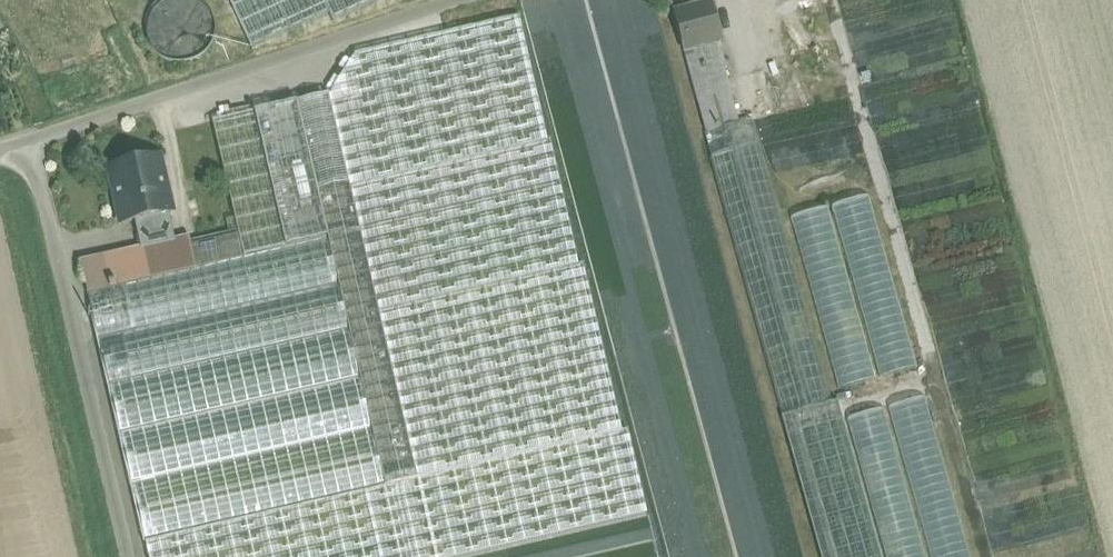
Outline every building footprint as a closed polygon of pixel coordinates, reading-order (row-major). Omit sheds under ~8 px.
[(213,36),(214,24),(212,12),(205,2),(202,0),(157,0),(152,5),(146,16),(145,28),(148,40),(154,50),(164,57),(176,60),(188,59),(199,55),(208,46),(213,36)] [(252,48),(329,13),(333,21),(378,0),(229,0),(252,48)] [(818,0),(776,0),(803,97),(842,87),(818,0)] [(713,6),(695,10),(694,8),(674,14),(684,51),(685,51),(717,43),(722,41),(713,6)] [(519,16),(356,53),(330,94),(297,102),(317,190),(350,183),(351,186),(548,141),(519,16)] [(717,43),(685,51),(694,87),(727,78),(717,43)] [(727,78),(694,87),(698,103),(731,94),(727,78)] [(849,93),(801,107),(841,248),(889,234),(849,93)] [(351,186),(350,183),(317,190),(297,102),(213,121),(235,218),(226,219),(229,233),(238,231),(244,256),(328,237),(383,486),(145,540),(148,556),(465,556),(647,515),(628,431),(622,432),(583,264),(579,265),(550,140),(548,141),(351,186)] [(836,249),(796,108),(757,119),(797,260),(836,249)] [(832,404),(752,120),(705,134),(785,417),(832,404)] [(159,155),(109,167),(113,187),(117,187),(125,220),(121,221),(121,223),(135,220),(169,213),(172,212),(159,155)] [(169,213),(135,220),(141,247),(175,240),(169,213)] [(189,236),(175,240),(181,270),(196,267),(189,236)] [(181,270),(121,284),(121,285),(87,293),(145,540),(383,486),(328,237),(244,256),(196,267),(181,270)] [(141,247),(80,261),(87,293),(121,285),(121,284),(181,270),(175,240),(141,247)] [(782,418),(822,556),(882,556),(838,402),(832,404),(785,417),(782,418)]
